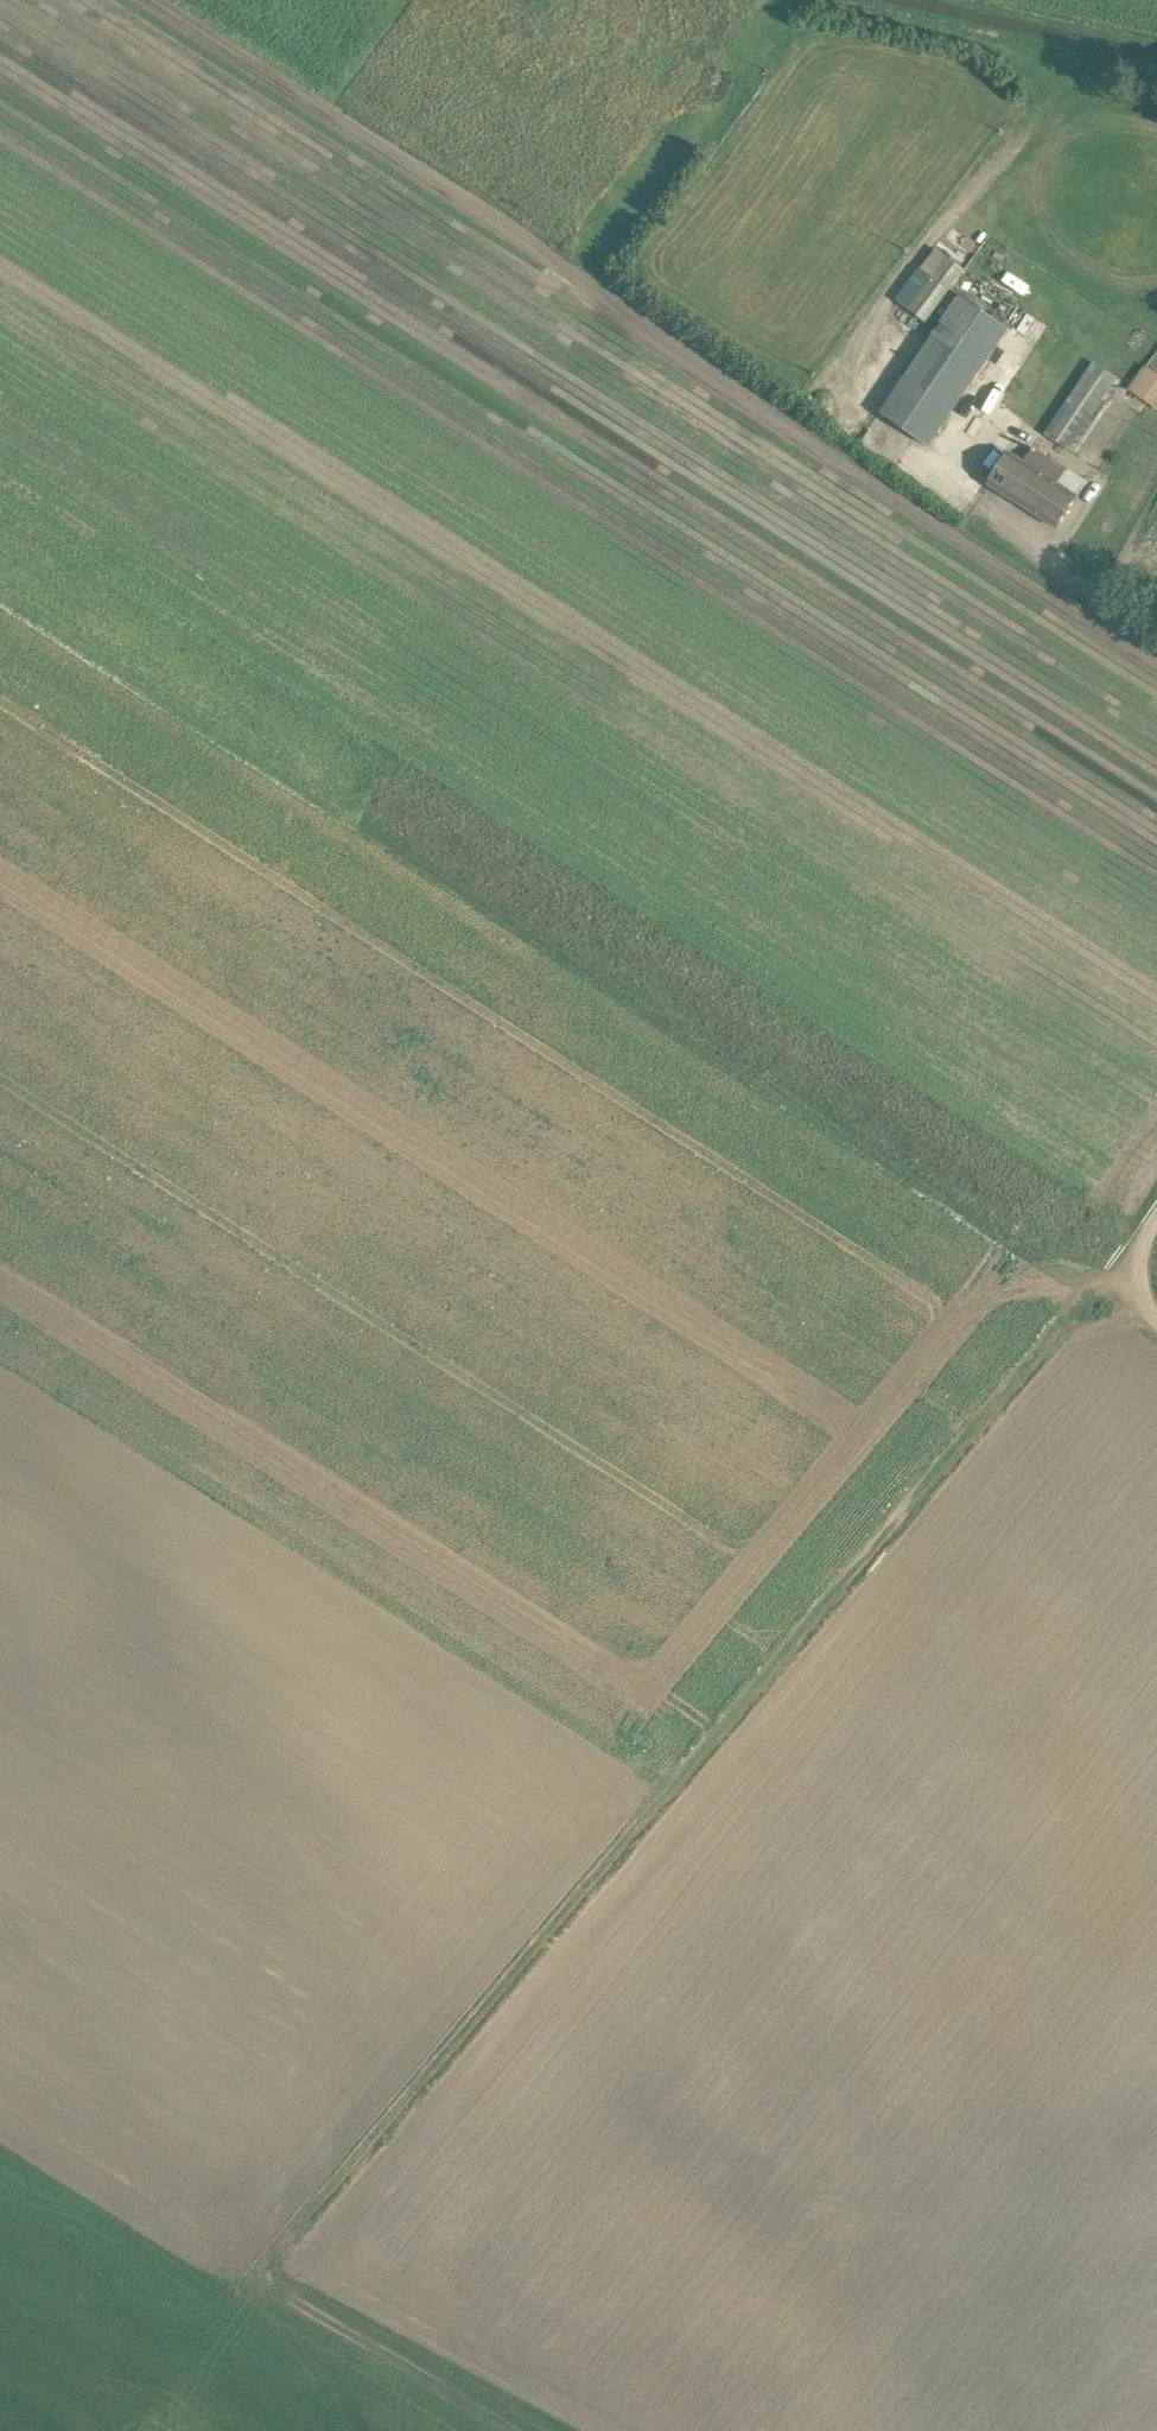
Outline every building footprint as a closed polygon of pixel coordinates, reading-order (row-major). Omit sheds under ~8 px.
[(933,276),(908,309),(926,322),(965,270),(936,248),(921,268),(933,276)] [(885,415),(928,443),(1006,326),(964,298),(885,415)] [(1117,377),(1094,361),(1044,433),(1068,449),(1117,377)] [(1145,400),(1156,409),(1156,374),(1147,366),(1130,389),(1145,400)] [(1068,469),(1035,448),(1026,462),(1008,451),(988,483),(1057,528),(1078,496),(1058,483),(1068,469)]
